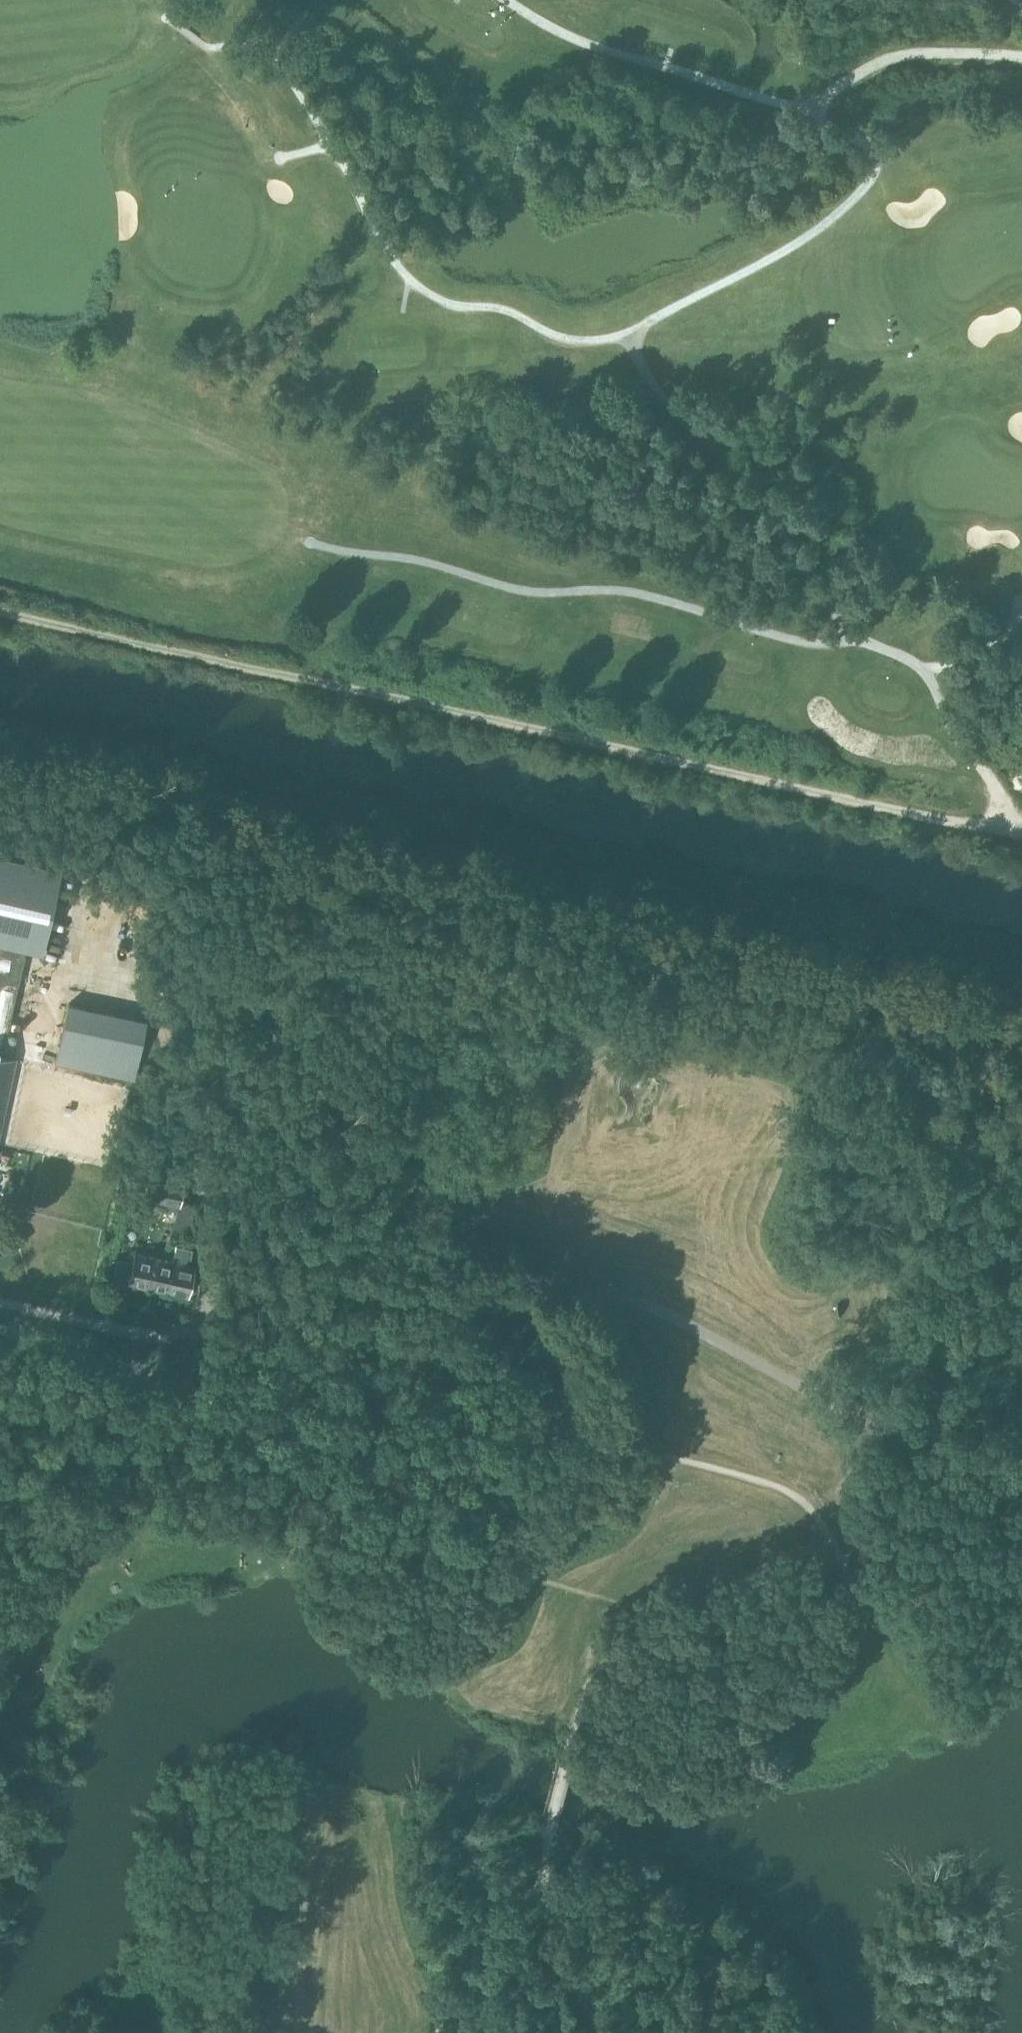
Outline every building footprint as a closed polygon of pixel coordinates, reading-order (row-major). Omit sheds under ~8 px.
[(476,107),(484,95),(472,87),(464,99),(476,107)] [(26,950),(43,953),(61,869),(0,856),(0,1054),(3,1055),(26,950)] [(134,1079),(147,1021),(68,1004),(55,1062),(134,1079)] [(16,1058),(3,1055),(0,1054),(0,1131),(16,1058)] [(151,1199),(183,1206),(187,1186),(156,1179),(151,1199)] [(138,1202),(135,1217),(150,1221),(154,1205),(138,1202)] [(152,1220),(176,1225),(190,1229),(194,1212),(155,1203),(152,1220)] [(189,1297),(196,1266),(191,1265),(195,1251),(180,1248),(177,1262),(136,1252),(133,1264),(117,1261),(114,1276),(129,1280),(128,1283),(189,1297)]
